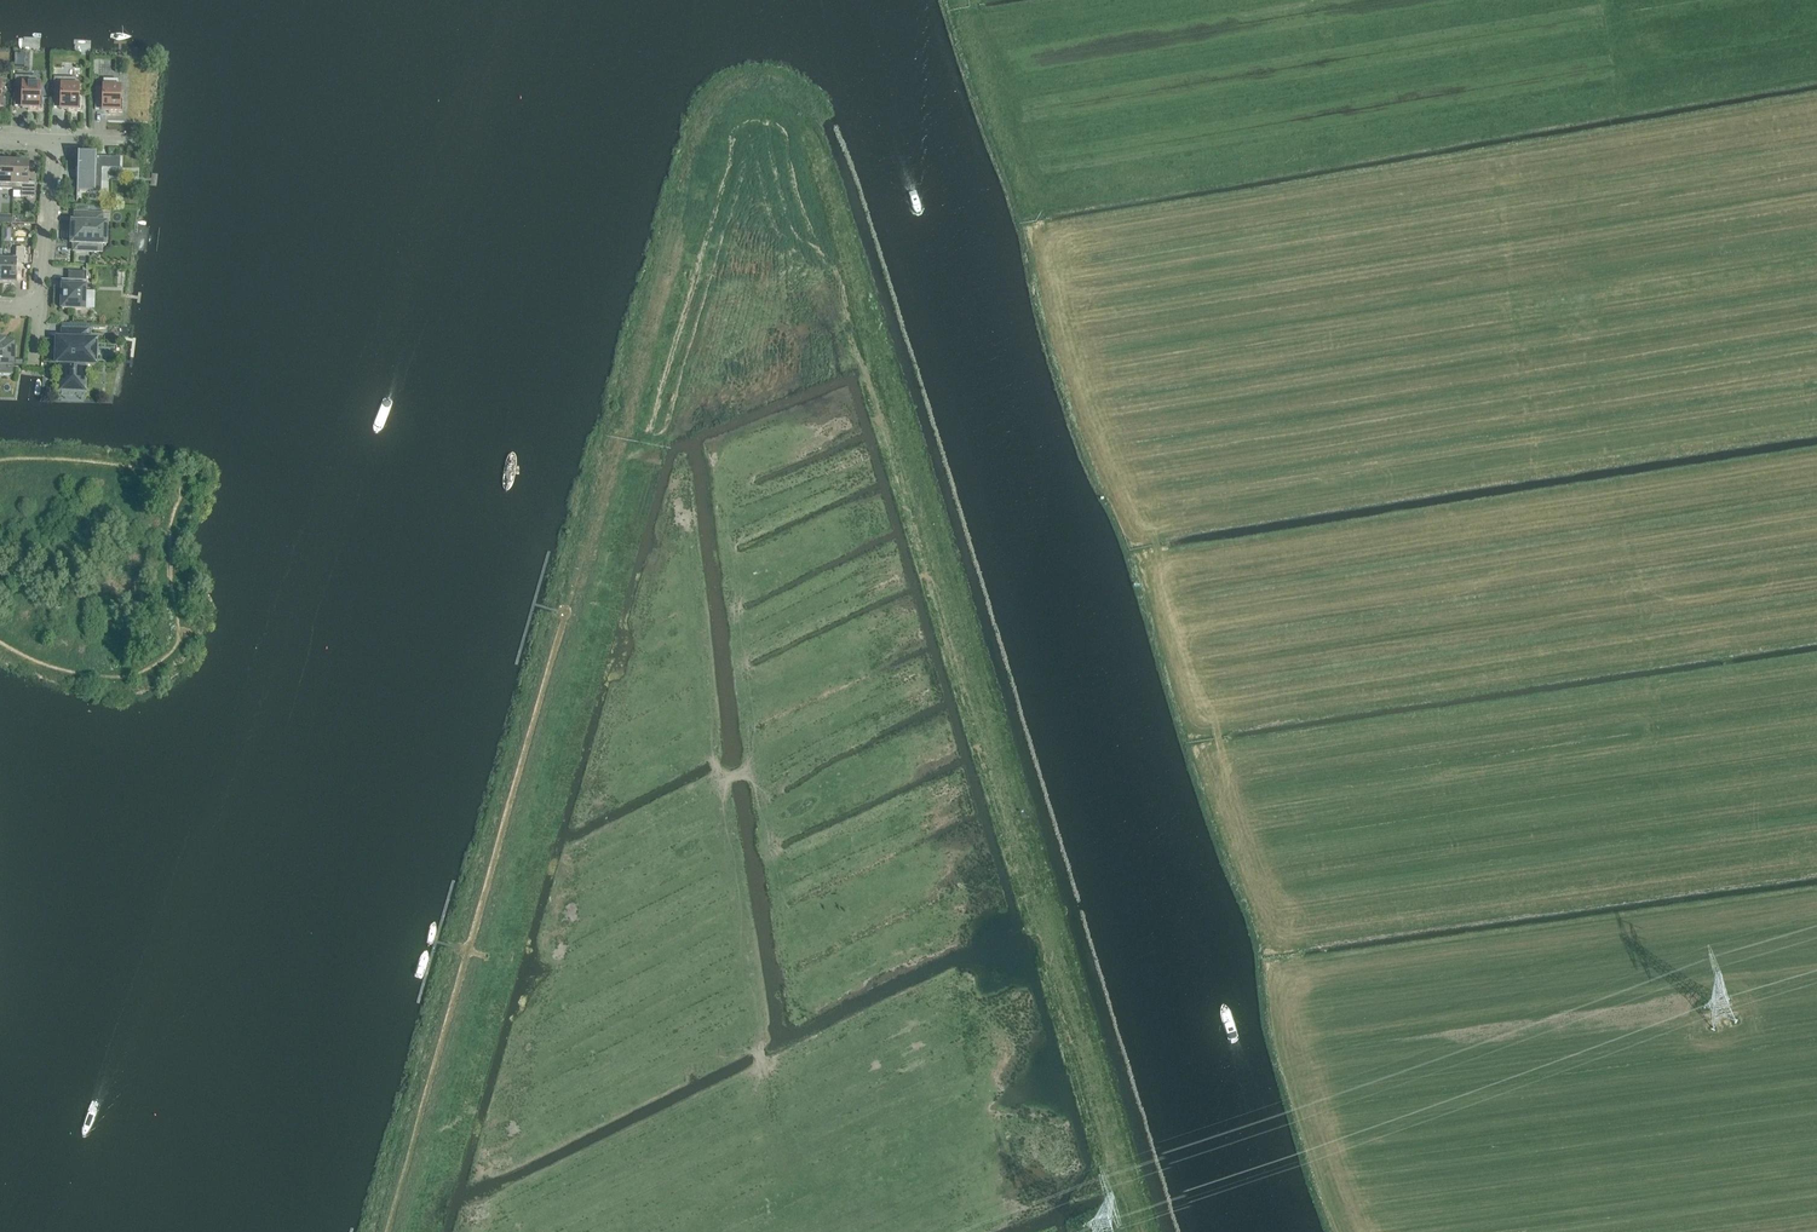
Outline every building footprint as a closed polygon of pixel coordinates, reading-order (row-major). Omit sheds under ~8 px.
[(15,54),(14,66),(24,66),(24,54),(15,54)] [(14,107),(22,107),(22,110),(42,110),(42,98),(39,97),(40,86),(37,86),(37,78),(16,78),(16,77),(15,77),(14,107)] [(76,80),(55,79),(55,78),(54,78),(53,108),(61,108),(61,111),(80,112),(81,99),(78,99),(78,87),(75,87),(76,80)] [(103,80),(103,88),(95,88),(95,110),(103,110),(103,113),(122,113),(123,100),(120,100),(120,89),(118,89),(119,80),(103,80)] [(120,158),(96,157),(78,156),(76,201),(77,201),(78,190),(100,191),(101,168),(119,169),(120,158)] [(13,190),(14,163),(10,163),(10,161),(1,161),(1,162),(0,162),(0,190),(13,190)] [(14,163),(13,190),(21,190),(21,197),(35,198),(35,183),(28,183),(28,163),(14,163)] [(91,251),(91,245),(105,245),(106,225),(102,225),(102,215),(75,214),(75,224),(72,224),(71,244),(74,244),(74,251),(91,251)] [(2,217),(2,215),(0,215),(0,224),(11,224),(11,218),(2,217)] [(33,237),(33,227),(9,227),(9,236),(33,237)] [(25,249),(16,249),(16,257),(2,257),(1,261),(1,284),(15,285),(16,265),(25,265),(25,249)] [(86,282),(87,267),(86,266),(86,272),(68,272),(68,281),(61,281),(68,282),(68,287),(62,287),(62,309),(84,310),(85,282),(86,282)] [(56,363),(56,364),(57,364),(62,364),(61,389),(62,389),(83,390),(84,390),(85,365),(95,365),(96,342),(86,341),(86,332),(63,331),(63,340),(57,340),(57,341),(57,349),(56,349),(56,355),(57,355),(57,363),(56,363)] [(14,345),(0,345),(0,365),(13,366),(14,345)]
